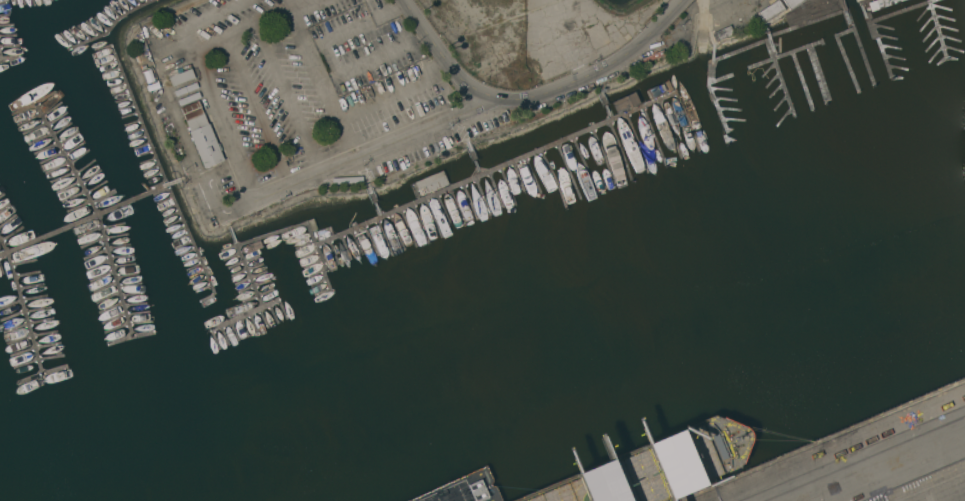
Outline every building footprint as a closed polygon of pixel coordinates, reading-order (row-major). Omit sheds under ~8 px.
[(756,13),(775,0),(777,0),(783,10),(763,24),(756,13)] [(789,10),(782,0),(803,0),(789,10)] [(867,4),(878,0),(904,0),(870,12),(867,4)] [(729,26),(733,34),(714,43),(710,34),(729,26)] [(189,64),(194,77),(171,86),(166,73),(189,64)] [(644,90),(667,80),(671,89),(664,92),(664,91),(647,98),(644,90)] [(175,97),(173,91),(195,82),(197,88),(175,97)] [(611,102),(634,91),(639,103),(627,108),(627,109),(616,114),(611,102)] [(179,106),(176,100),(198,92),(200,98),(179,106)] [(191,142),(192,142),(191,141),(190,141),(189,138),(190,137),(188,132),(189,131),(179,108),(197,101),(207,124),(208,123),(223,160),(203,169),(191,142)] [(420,196),(419,195),(414,197),(409,185),(414,183),(413,182),(442,170),(447,184),(420,196)] [(319,218),(321,224),(311,229),(308,223),(319,218)] [(316,239),(316,238),(314,239),(310,230),(312,230),(312,229),(328,222),(333,231),(316,239)]
